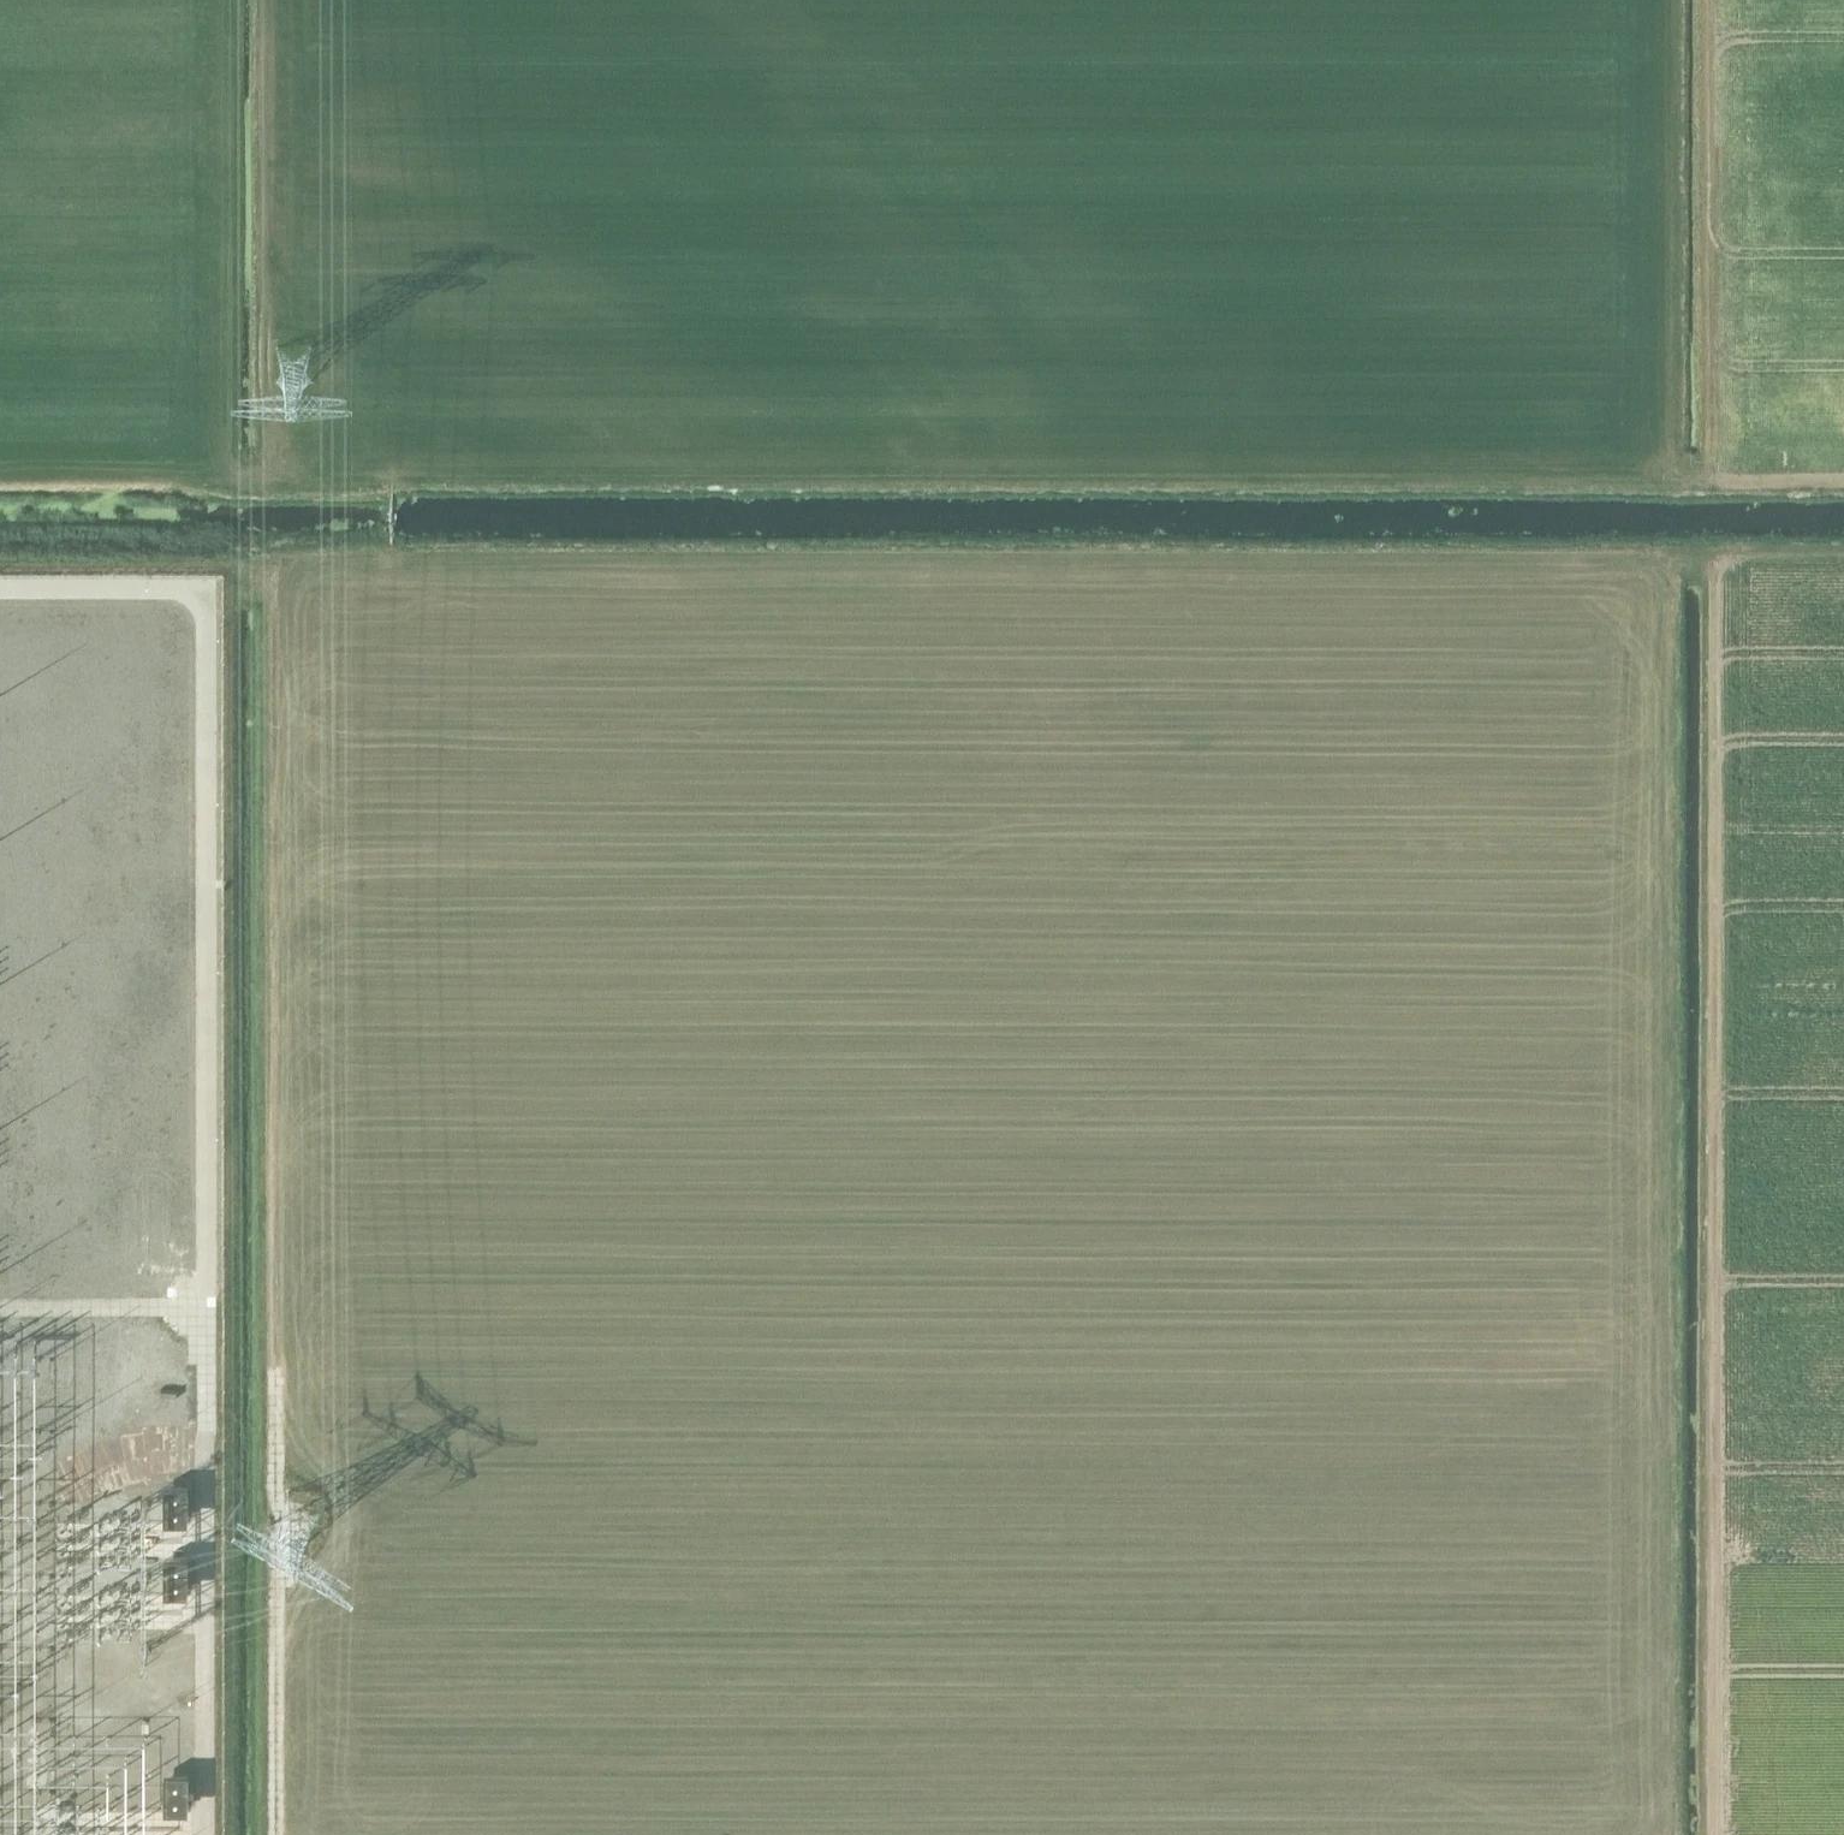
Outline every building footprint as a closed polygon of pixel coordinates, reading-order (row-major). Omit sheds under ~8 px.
[(189,1483),(164,1483),(164,1521),(189,1521),(189,1483)] [(190,1556),(165,1556),(165,1594),(190,1594),(190,1556)] [(190,1772),(165,1772),(165,1810),(190,1810),(190,1772)]
